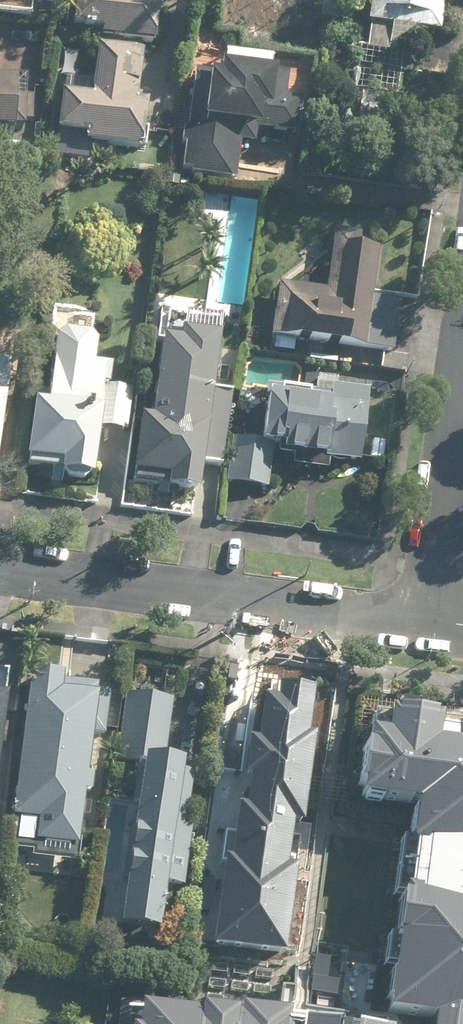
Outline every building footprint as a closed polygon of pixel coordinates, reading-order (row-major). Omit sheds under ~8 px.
[(42,17),(44,0),(0,0),(0,12),(42,17)] [(82,28),(106,30),(105,38),(165,44),(169,0),(85,0),(82,28)] [(318,0),(234,0),(231,24),(314,34),(318,0)] [(374,44),(422,47),(423,29),(445,31),(448,0),(377,0),(374,44)] [(148,148),(153,101),(144,100),(149,50),(103,46),(98,96),(66,93),(63,130),(95,133),(94,143),(148,148)] [(187,142),(185,166),(244,171),(248,129),(302,133),(304,98),(292,97),(295,67),(228,62),(227,71),(197,68),(192,130),(183,129),(182,142),(187,142)] [(0,74),(0,126),(23,127),(25,75),(0,74)] [(204,318),(243,320),(246,255),(255,255),(258,196),(209,193),(207,219),(220,220),(218,249),(208,248),(204,318)] [(299,339),(397,349),(402,300),(378,297),(383,247),(334,242),(329,288),(283,283),(276,349),(298,351),(299,339)] [(226,466),(234,398),(219,396),(226,335),(191,331),(190,342),(167,339),(157,419),(145,417),(138,471),(177,476),(176,487),(207,490),(210,464),(226,466)] [(101,476),(104,425),(133,427),(135,389),(113,388),(114,366),(99,365),(101,339),(61,336),(57,402),(39,401),(35,456),(69,458),(68,474),(101,476)] [(15,347),(0,345),(0,462),(5,463),(15,347)] [(371,461),(374,392),(269,386),(266,439),(235,437),(232,485),(275,487),(276,465),(334,468),(335,459),(371,461)] [(16,669),(0,667),(0,808),(16,669)] [(234,831),(219,936),(289,945),(300,861),(290,857),(296,816),(306,817),(319,728),(310,726),(317,681),(280,676),(278,690),(268,688),(262,730),(253,728),(239,832),(234,831)] [(105,687),(37,678),(16,847),(84,855),(105,687)] [(120,759),(143,762),(122,923),(170,929),(192,760),(170,758),(178,696),(129,690),(120,759)] [(348,759),(343,798),(404,805),(382,1005),(420,1009),(422,1023),(460,1023),(461,1019),(462,1020),(462,736),(456,735),(453,763),(411,757),(415,729),(394,726),(392,746),(369,744),(367,761),(348,759)] [(144,1011),(142,1023),(252,1023),(144,1011)]
